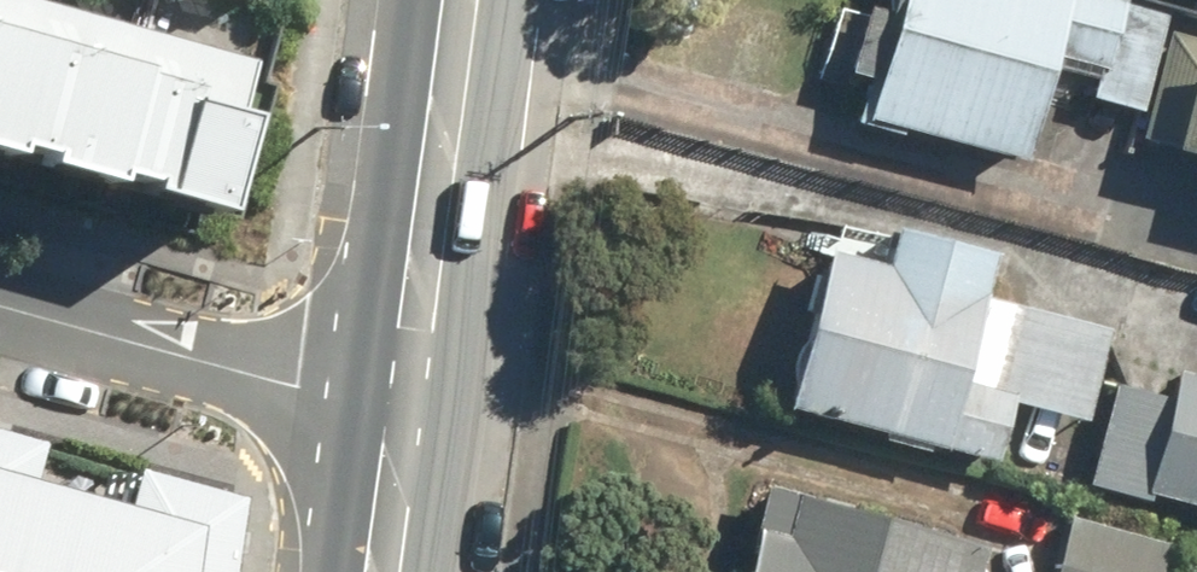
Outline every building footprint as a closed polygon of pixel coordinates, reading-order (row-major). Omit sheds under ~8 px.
[(1007,172),(1034,73),(1080,86),(1075,103),(1128,118),(1156,16),(1096,0),(871,0),(865,20),(831,10),(812,80),(846,89),(836,125),(1007,172)] [(240,72),(0,6),(0,170),(198,224),(240,72)] [(1160,33),(1124,155),(1196,177),(1196,44),(1160,33)] [(766,419),(977,474),(994,408),(1081,430),(1105,337),(973,303),(985,260),(819,216),(766,419)] [(1160,373),(1155,395),(1118,385),(1089,494),(1196,522),(1196,382),(1160,373)] [(0,416),(0,571),(216,571),(231,476),(0,416)] [(973,550),(754,487),(729,571),(967,571),(973,550)] [(1042,571),(1156,571),(1161,551),(1056,521),(1042,571)]
